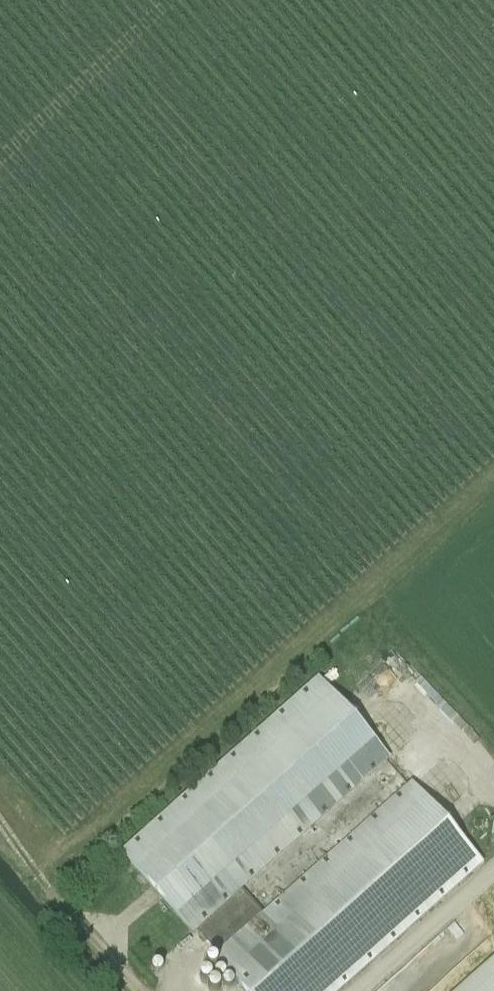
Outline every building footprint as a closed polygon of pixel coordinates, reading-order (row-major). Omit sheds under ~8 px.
[(317,679),(114,851),(189,938),(197,931),(216,953),(263,913),(242,888),(389,763),(317,679)] [(453,990),(493,990),(493,956),(453,990)]
